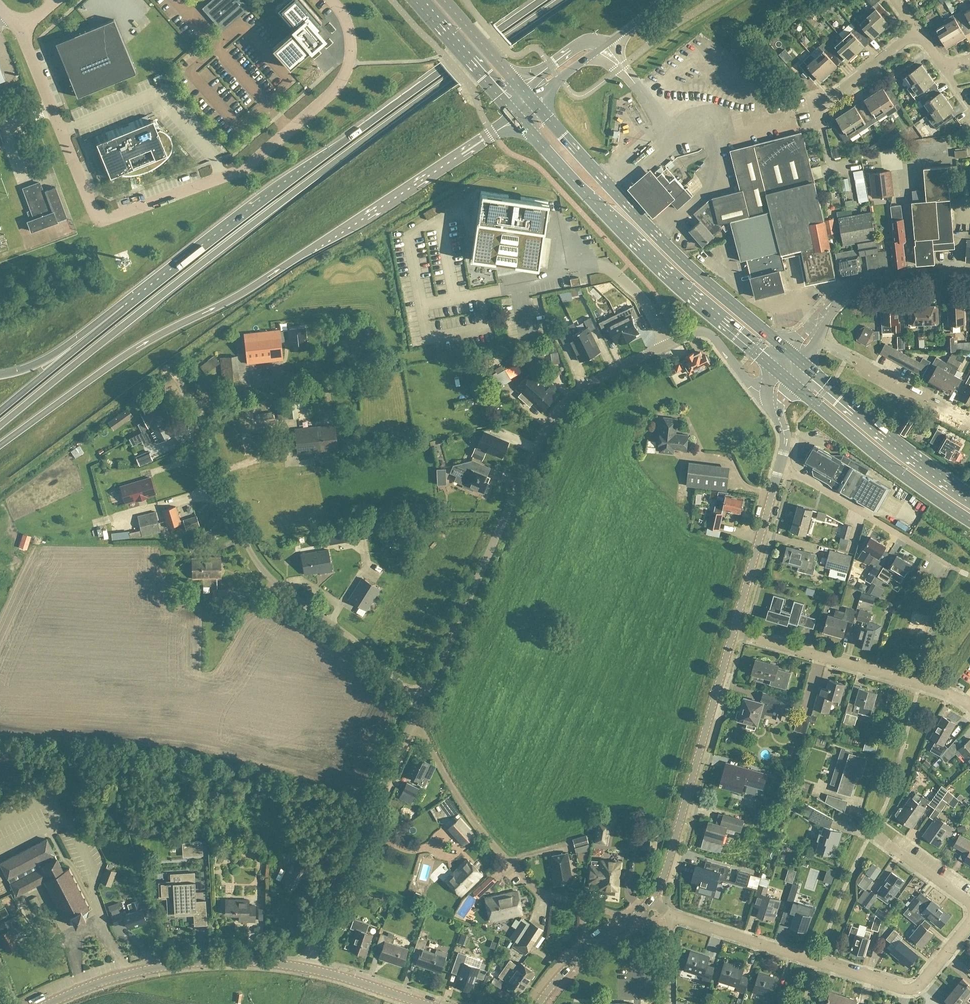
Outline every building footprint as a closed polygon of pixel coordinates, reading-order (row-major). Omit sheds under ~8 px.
[(222,28),(223,28),(219,24),(241,5),(245,9),(245,8),(238,0),(223,0),(209,12),(206,8),(205,9),(222,28)] [(275,9),(294,30),(272,49),(289,69),(307,53),(305,52),(313,45),(315,47),(319,42),(318,41),(321,38),(313,29),(321,22),(301,0),(285,0),(275,9)] [(950,0),(945,3),(952,14),(956,11),(950,0)] [(888,25),(885,21),(889,17),(876,2),(863,14),(866,17),(866,16),(880,32),(888,25)] [(960,16),(964,22),(969,19),(969,21),(969,10),(960,16)] [(958,25),(964,22),(960,16),(958,13),(953,16),(943,22),(945,25),(946,25),(956,42),(965,37),(958,25)] [(855,20),(851,24),(854,28),(859,33),(863,29),(872,39),(880,32),(866,16),(866,17),(858,24),(855,20)] [(135,74),(114,20),(55,44),(77,98),(135,74)] [(944,25),(930,34),(933,39),(939,36),(946,47),(955,42),(944,25)] [(859,33),(854,28),(849,32),(841,39),(855,55),(863,47),(854,37),(859,33)] [(845,59),(847,62),(855,55),(841,39),(833,46),(832,44),(827,48),(831,53),(834,56),(838,52),(845,59)] [(823,52),(815,60),(828,74),(835,67),(827,57),(831,53),(827,48),(823,43),(818,47),(823,52)] [(695,56),(700,50),(693,44),(688,51),(695,56)] [(810,55),(798,66),(806,75),(807,75),(811,71),(817,78),(820,81),(828,74),(815,60),(813,58),(812,56),(810,55)] [(906,76),(912,85),(913,85),(928,74),(922,65),(912,72),(909,67),(899,74),(903,79),(906,76)] [(808,77),(801,70),(796,75),(802,82),(808,77)] [(928,74),(913,85),(912,85),(907,89),(917,102),(921,99),(928,94),(925,89),(934,83),(928,74)] [(887,116),(901,107),(893,96),(888,99),(881,88),(872,94),(887,116)] [(928,115),(947,101),(941,93),(934,98),(931,93),(929,94),(928,94),(921,99),(925,104),(922,106),(928,114),(928,115)] [(887,116),(872,94),(863,100),(868,106),(863,109),(862,108),(862,109),(872,125),(886,116),(886,117),(887,116)] [(953,110),(947,101),(928,115),(928,114),(925,116),(932,125),(936,130),(953,117),(952,117),(949,113),(953,110)] [(872,125),(862,109),(857,112),(853,106),(844,112),(858,134),(872,125)] [(833,126),(841,139),(844,143),(858,134),(844,112),(835,118),(838,123),(833,126)] [(116,129),(94,138),(110,179),(121,174),(121,175),(121,176),(124,176),(128,176),(130,176),(132,176),(135,176),(137,175),(140,175),(143,174),(145,173),(148,172),(151,170),(154,169),(156,167),(159,166),(161,164),(163,162),(165,160),(167,159),(168,158),(169,157),(170,155),(170,154),(171,153),(172,151),(172,150),(172,148),(172,147),(172,145),(172,144),(172,142),(172,141),(171,139),(170,138),(169,137),(168,135),(167,134),(166,133),(165,132),(164,132),(162,131),(161,130),(159,130),(159,131),(157,132),(153,121),(149,123),(146,116),(128,124),(116,128),(116,129)] [(753,147),(768,206),(816,193),(814,185),(802,135),(753,147)] [(732,153),(742,192),(749,218),(769,212),(768,206),(753,147),(732,153)] [(840,157),(838,148),(832,150),(834,159),(840,157)] [(917,245),(915,246),(917,265),(934,263),(933,248),(954,246),(951,206),(950,200),(947,166),(923,168),(926,201),(912,202),(915,240),(917,240),(917,245)] [(822,167),(813,169),(815,177),(824,175),(822,167)] [(660,190),(672,204),(677,210),(691,197),(666,169),(650,183),(658,192),(660,190)] [(853,173),(859,203),(868,201),(862,171),(853,173)] [(888,172),(869,175),(872,199),(892,196),(888,172)] [(700,182),(692,187),(697,195),(704,190),(700,182)] [(56,222),(66,218),(55,187),(44,192),(52,213),(50,214),(39,183),(23,189),(31,212),(28,213),(31,221),(28,222),(31,232),(56,222)] [(508,265),(514,265),(514,267),(538,271),(547,201),(520,197),(519,199),(507,197),(508,195),(480,191),(471,261),(494,265),(495,263),(501,264),(501,265),(501,266),(502,266),(502,267),(503,267),(503,268),(504,268),(505,268),(506,267),(507,267),(507,266),(508,265)] [(702,246),(709,240),(721,230),(719,226),(730,223),(749,218),(742,192),(711,199),(712,203),(704,205),(693,215),(699,223),(689,232),(702,246)] [(824,224),(816,193),(768,206),(769,212),(781,256),(801,251),(808,282),(818,280),(818,279),(821,280),(824,280),(827,279),(830,278),(833,276),(833,277),(834,276),(824,224)] [(956,213),(964,213),(965,200),(956,200),(956,213)] [(769,212),(749,218),(730,223),(740,262),(747,260),(756,298),(784,291),(779,272),(785,270),(781,256),(769,212)] [(866,254),(868,271),(888,268),(886,251),(885,251),(881,237),(875,238),(870,213),(838,219),(843,244),(857,241),(859,255),(866,254)] [(832,219),(825,220),(827,234),(835,233),(832,219)] [(886,243),(888,261),(891,260),(892,268),(905,266),(903,255),(905,255),(904,251),(903,251),(902,242),(905,241),(903,220),(892,221),(894,242),(886,243)] [(838,275),(861,271),(858,255),(857,256),(856,249),(835,253),(836,259),(835,259),(838,275)] [(580,285),(579,278),(574,279),(571,280),(570,280),(571,286),(580,285)] [(964,324),(965,324),(965,320),(964,320),(963,306),(949,307),(949,316),(948,317),(949,326),(952,326),(952,332),(961,332),(961,326),(964,325),(964,324)] [(633,307),(616,315),(628,341),(635,338),(634,335),(639,333),(633,321),(638,318),(633,307)] [(923,308),(924,329),(930,329),(930,324),(938,323),(938,317),(937,317),(936,307),(923,308)] [(883,309),(884,317),(881,317),(882,334),(894,333),(900,332),(899,324),(898,324),(897,308),(883,309)] [(924,329),(923,308),(910,308),(910,318),(909,318),(910,324),(918,324),(918,329),(924,329)] [(628,341),(616,315),(599,324),(604,334),(609,332),(615,344),(619,342),(620,345),(628,341)] [(586,328),(577,332),(589,358),(599,353),(598,350),(589,332),(595,329),(589,318),(583,322),(586,328)] [(857,332),(857,341),(866,346),(874,341),(874,340),(879,340),(879,332),(873,332),(865,327),(857,332)] [(290,351),(306,349),(304,328),(288,330),(288,331),(279,332),(279,331),(243,335),(247,364),(282,360),(280,340),(289,339),(290,351)] [(458,338),(460,351),(507,342),(505,330),(458,338)] [(580,362),(589,358),(577,332),(568,337),(565,331),(557,334),(563,345),(569,342),(580,362)] [(955,334),(944,334),(944,338),(943,338),(943,352),(957,351),(957,337),(955,338),(955,334)] [(880,353),(888,357),(892,349),(885,345),(880,353)] [(927,368),(892,349),(888,357),(922,376),(927,368)] [(708,356),(706,357),(705,355),(702,357),(700,353),(695,355),(694,353),(685,357),(687,360),(683,361),(680,363),(683,369),(686,367),(689,374),(709,363),(709,362),(710,361),(708,356)] [(222,383),(239,381),(237,357),(219,358),(222,383)] [(940,387),(953,364),(955,360),(950,357),(947,363),(936,357),(932,365),(936,368),(934,371),(932,370),(930,371),(927,377),(928,379),(930,380),(929,381),(930,381),(937,385),(938,383),(941,385),(940,387)] [(961,363),(955,360),(953,364),(940,387),(941,385),(945,387),(944,389),(951,393),(956,386),(958,387),(962,380),(954,375),(961,363)] [(680,363),(673,366),(677,373),(683,370),(683,369),(680,363)] [(496,389),(511,380),(504,370),(496,375),(490,380),(487,382),(491,388),(494,386),(496,389)] [(528,402),(545,384),(531,372),(515,390),(521,395),(519,397),(529,407),(531,405),(528,402)] [(967,384),(968,384),(960,398),(969,404),(969,378),(967,384)] [(546,383),(545,384),(528,402),(531,405),(540,413),(556,395),(551,391),(553,389),(553,386),(549,383),(546,383)] [(298,391),(299,408),(312,408),(311,390),(298,391)] [(288,419),(298,418),(294,391),(284,392),(286,409),(281,410),(283,420),(288,419)] [(145,422),(138,425),(148,445),(156,441),(157,443),(164,439),(165,441),(170,438),(169,437),(172,435),(164,421),(169,418),(162,403),(159,404),(158,403),(153,405),(154,407),(141,414),(145,422)] [(899,432),(906,437),(919,416),(912,412),(899,432)] [(113,430),(125,421),(121,415),(109,424),(113,430)] [(316,417),(317,424),(324,423),(323,416),(316,417)] [(663,418),(661,433),(675,434),(677,419),(663,418)] [(297,454),(337,450),(334,426),(294,430),(297,454)] [(946,435),(937,430),(930,443),(939,448),(937,450),(944,454),(943,454),(951,459),(952,459),(956,461),(960,453),(957,451),(961,443),(956,440),(952,438),(946,435)] [(484,433),(477,448),(501,458),(507,443),(484,433)] [(674,449),(686,451),(688,436),(675,434),(661,433),(660,433),(658,448),(660,448),(659,453),(673,454),(674,449)] [(814,468),(812,471),(814,476),(829,484),(832,478),(843,485),(840,490),(877,511),(890,489),(865,475),(868,470),(844,456),(832,456),(831,455),(815,446),(805,463),(814,468)] [(71,453),(75,459),(84,453),(80,447),(71,453)] [(474,449),(471,456),(482,461),(485,454),(474,449)] [(152,461),(148,453),(136,458),(140,466),(152,461)] [(480,465),(471,461),(454,465),(451,473),(458,476),(458,475),(466,478),(463,485),(464,485),(463,487),(472,491),(473,489),(483,493),(484,492),(486,492),(489,485),(487,484),(490,478),(477,472),(480,465)] [(730,470),(689,465),(686,486),(727,491),(730,470)] [(437,470),(437,485),(445,485),(445,470),(437,470)] [(150,479),(135,483),(120,488),(125,504),(136,501),(147,498),(147,497),(155,495),(150,479)] [(896,487),(891,495),(899,500),(904,492),(896,487)] [(719,492),(714,514),(711,513),(708,529),(719,531),(722,515),(723,510),(740,514),(743,500),(732,498),(733,497),(727,496),(728,494),(719,492)] [(162,511),(167,528),(180,524),(175,507),(162,511)] [(808,534),(813,518),(810,517),(812,511),(798,507),(791,531),(805,535),(806,533),(808,534)] [(142,537),(160,533),(155,512),(137,517),(142,537)] [(826,515),(818,513),(816,519),(824,521),(826,515)] [(186,531),(199,527),(196,516),(183,520),(186,531)] [(897,524),(908,531),(911,526),(900,519),(897,524)] [(844,524),(840,538),(849,540),(853,526),(844,524)] [(211,528),(202,534),(209,544),(218,538),(211,528)] [(30,537),(23,535),(19,548),(26,550),(30,537)] [(186,541),(188,550),(192,549),(192,550),(202,548),(199,538),(190,540),(186,541)] [(290,548),(298,546),(297,539),(288,540),(290,548)] [(878,559),(885,547),(870,539),(863,550),(859,557),(860,560),(866,564),(869,563),(872,565),(868,573),(874,576),(880,566),(875,563),(878,559)] [(798,567),(799,565),(806,567),(804,573),(812,575),(816,562),(814,561),(816,555),(787,547),(783,561),(792,563),(791,565),(798,567)] [(319,575),(332,572),(328,550),(301,555),(304,575),(319,573),(319,575)] [(851,556),(829,550),(825,567),(846,572),(851,556)] [(900,583),(911,565),(896,556),(887,570),(883,568),(877,577),(887,583),(890,577),(900,583)] [(220,558),(192,559),(192,580),(221,579),(220,558)] [(348,600),(366,611),(380,590),(362,579),(348,600)] [(871,590),(880,595),(887,585),(879,579),(871,590)] [(226,590),(212,591),(213,600),(227,600),(226,590)] [(806,628),(809,618),(800,616),(803,605),(793,602),(790,614),(780,611),(784,599),(773,596),(766,620),(784,625),(784,623),(797,627),(797,626),(806,628)] [(228,621),(232,617),(225,609),(221,612),(228,621)] [(841,639),(842,637),(846,622),(852,623),(856,612),(846,609),(843,620),(827,616),(823,632),(824,632),(823,634),(841,639)] [(877,627),(875,626),(868,624),(870,615),(859,612),(856,621),(862,623),(855,645),(868,649),(871,639),(876,640),(878,634),(879,632),(879,630),(878,628),(877,627)] [(752,674),(771,680),(770,685),(786,689),(791,673),(777,669),(778,666),(756,659),(752,674)] [(820,688),(814,710),(824,712),(826,702),(832,704),(833,699),(840,701),(844,685),(829,681),(827,690),(820,688)] [(852,715),(853,711),(872,717),(875,709),(873,709),(877,694),(859,689),(856,702),(849,700),(845,713),(852,715)] [(757,725),(759,717),(760,715),(764,716),(765,714),(774,716),(776,709),(783,711),(784,707),(792,709),(794,702),(764,693),(762,701),(763,701),(762,703),(745,699),(741,712),(738,711),(736,718),(739,719),(739,720),(748,722),(747,727),(755,730),(756,725),(757,725)] [(807,729),(811,717),(799,713),(795,725),(807,729)] [(943,745),(955,725),(943,718),(930,738),(936,742),(931,751),(939,756),(947,748),(943,745)] [(969,764),(969,740),(958,751),(969,764)] [(863,751),(875,754),(877,746),(865,743),(863,751)] [(949,747),(940,757),(945,763),(955,754),(949,747)] [(865,760),(866,759),(851,755),(851,753),(842,750),(842,751),(832,783),(832,784),(840,786),(838,792),(849,795),(850,794),(849,794),(856,773),(860,774),(865,760)] [(415,757),(406,776),(418,782),(417,784),(423,787),(427,779),(423,776),(429,764),(415,757)] [(763,790),(767,775),(738,767),(736,775),(724,771),(720,786),(742,792),(744,785),(763,790)] [(413,797),(417,789),(406,783),(402,791),(413,797)] [(927,803),(935,809),(948,791),(943,786),(931,803),(923,797),(918,804),(911,798),(903,809),(901,808),(899,809),(895,815),(895,817),(898,819),(911,828),(925,808),(924,808),(927,803)] [(940,812),(947,803),(948,804),(952,798),(957,803),(958,801),(953,797),(953,796),(948,791),(935,809),(940,812)] [(846,802),(828,796),(826,803),(817,798),(817,799),(848,815),(848,814),(843,812),(846,802)] [(834,858),(842,834),(830,830),(833,820),(814,810),(809,820),(823,828),(821,835),(819,834),(817,841),(819,842),(816,852),(834,858)] [(740,832),(743,821),(723,815),(720,825),(708,822),(703,843),(701,848),(719,853),(721,844),(726,828),(740,832)] [(950,837),(954,830),(936,818),(923,837),(939,848),(943,842),(941,841),(946,834),(950,837)] [(448,829),(462,845),(473,835),(459,820),(448,829)] [(609,824),(597,822),(594,843),(606,845),(609,824)] [(958,834),(966,831),(964,825),(956,828),(958,834)] [(574,848),(588,844),(586,836),(572,840),(574,848)] [(960,836),(954,847),(968,855),(964,862),(969,865),(969,842),(960,836)] [(65,921),(66,923),(66,924),(72,926),(74,924),(75,926),(85,921),(85,919),(87,918),(89,912),(88,909),(89,909),(89,908),(87,908),(68,870),(63,873),(46,840),(0,864),(0,865),(3,871),(0,872),(0,897),(7,893),(7,892),(13,890),(16,896),(44,882),(64,920),(63,921),(63,922),(65,921)] [(189,857),(203,856),(202,841),(189,842),(189,857)] [(554,886),(572,882),(567,853),(549,856),(554,886)] [(802,857),(800,864),(807,866),(809,860),(802,857)] [(460,896),(482,875),(467,860),(445,881),(460,896)] [(620,870),(620,867),(619,866),(619,863),(601,861),(601,862),(591,861),(591,866),(590,866),(589,882),(599,883),(599,884),(598,884),(597,887),(599,887),(598,889),(600,889),(600,894),(614,895),(615,890),(617,890),(617,888),(618,887),(618,884),(617,883),(618,871),(620,870)] [(699,887),(699,886),(715,890),(718,879),(726,881),(729,870),(706,863),(704,869),(697,867),(692,884),(697,885),(697,887),(699,887)] [(874,879),(880,870),(873,865),(866,874),(874,879)] [(739,872),(735,884),(751,888),(754,876),(739,872)] [(205,901),(196,902),(194,874),(181,874),(181,875),(172,875),(173,884),(170,884),(165,884),(166,885),(160,885),(161,898),(175,897),(176,903),(168,904),(169,914),(206,912),(205,901)] [(891,900),(903,882),(891,874),(879,891),(891,900)] [(481,885),(486,892),(495,883),(490,877),(481,885)] [(911,884),(899,899),(907,906),(920,891),(911,884)] [(480,885),(474,890),(479,897),(485,892),(480,885)] [(770,922),(771,921),(774,922),(780,901),(765,896),(767,888),(759,885),(753,906),(760,908),(757,916),(768,920),(768,921),(770,922)] [(783,911),(784,911),(795,914),(791,927),(806,932),(811,916),(812,916),(815,908),(806,905),(794,901),(796,893),(790,891),(787,899),(783,911)] [(868,910),(878,896),(871,891),(861,905),(868,910)] [(516,894),(504,896),(485,900),(489,922),(508,918),(521,916),(516,894)] [(917,899),(909,908),(920,917),(924,920),(927,917),(941,929),(950,917),(932,902),(927,898),(922,903),(917,899)] [(254,923),(255,907),(248,906),(248,901),(225,901),(225,916),(239,916),(239,922),(254,923)] [(137,902),(127,905),(130,913),(126,915),(125,912),(120,914),(118,909),(119,909),(118,904),(108,907),(110,912),(112,916),(111,917),(114,926),(125,922),(127,929),(145,922),(141,910),(140,910),(137,902)] [(8,915),(2,903),(0,904),(0,920),(8,915)] [(12,920),(21,915),(18,907),(8,912),(12,920)] [(924,921),(914,913),(909,920),(919,927),(911,938),(923,947),(933,934),(921,925),(924,921)] [(877,932),(881,921),(875,916),(871,930),(877,932)] [(365,956),(372,936),(366,934),(369,925),(354,920),(350,929),(356,931),(350,951),(365,956)] [(515,921),(511,927),(515,930),(520,933),(525,927),(518,923),(515,921)] [(541,929),(528,921),(525,927),(520,933),(512,946),(524,955),(541,929)] [(25,935),(20,925),(8,931),(4,923),(0,925),(0,938),(7,951),(17,946),(14,941),(25,935)] [(864,955),(871,933),(865,931),(863,937),(857,935),(858,929),(852,927),(846,944),(852,946),(851,951),(864,955)] [(890,944),(898,934),(893,930),(886,940),(890,944)] [(402,966),(407,949),(393,944),(395,939),(380,935),(376,947),(383,949),(379,959),(402,966)] [(469,938),(462,935),(458,944),(465,946),(469,938)] [(440,974),(446,954),(437,951),(435,955),(423,951),(426,942),(418,940),(412,957),(418,959),(416,966),(440,974)] [(904,966),(905,964),(908,967),(917,956),(900,942),(891,953),(900,960),(899,962),(904,966)] [(709,983),(714,968),(707,965),(709,958),(690,952),(684,971),(703,977),(701,981),(709,983)] [(485,965),(480,964),(481,962),(458,954),(454,968),(460,970),(455,987),(463,990),(464,987),(472,990),(476,978),(481,979),(484,971),(483,971),(485,965)] [(503,969),(526,985),(534,973),(520,964),(517,967),(509,961),(503,969)] [(744,994),(749,979),(741,976),(743,968),(725,963),(718,982),(737,988),(736,991),(744,994)] [(502,985),(504,986),(518,996),(526,985),(503,969),(498,977),(501,979),(498,982),(486,974),(483,983),(496,992),(502,985)] [(782,989),(775,987),(777,979),(758,973),(752,993),(771,999),(770,1002),(777,1003),(778,1003),(782,989)] [(963,980),(954,990),(966,1000),(969,995),(969,996),(969,986),(963,980)] [(966,1000),(954,990),(945,1001),(949,1003),(969,1003),(966,1000)] [(843,997),(830,993),(826,1003),(841,1003),(843,997)]
